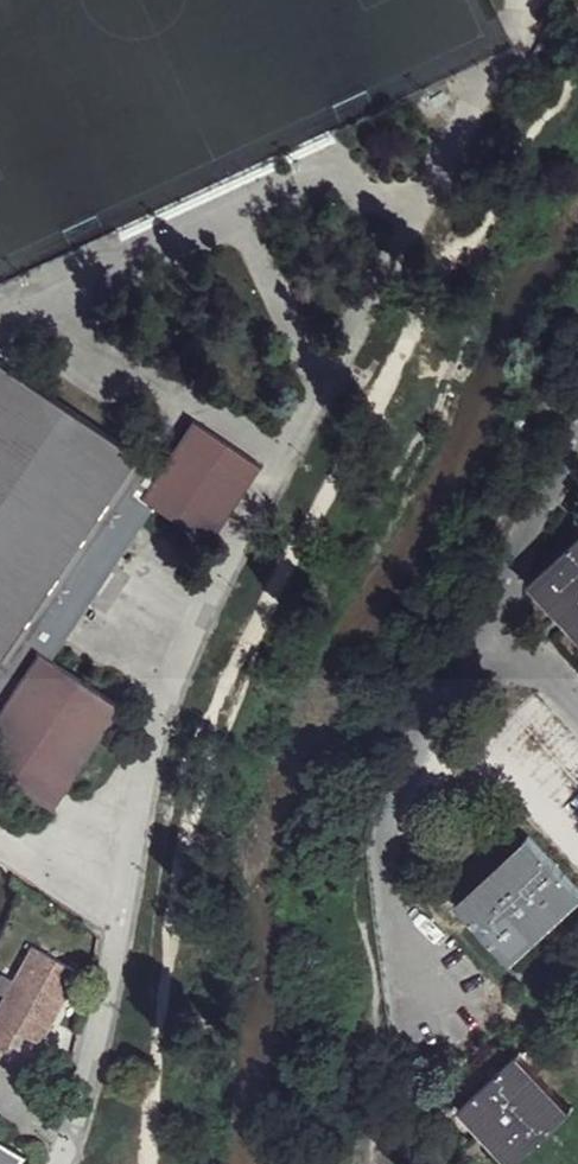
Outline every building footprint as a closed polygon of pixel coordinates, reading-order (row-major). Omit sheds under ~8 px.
[(0,356),(0,652),(136,448),(0,356)] [(259,461),(192,416),(160,464),(141,493),(154,502),(209,539),(259,461)] [(136,448),(0,652),(0,661),(19,673),(36,647),(51,656),(154,502),(141,493),(160,464),(136,448)] [(531,585),(577,633),(577,543),(531,585)] [(36,647),(19,673),(0,701),(0,769),(51,805),(119,702),(51,656),(36,647)] [(533,838),(461,902),(518,964),(577,910),(577,887),(533,838)] [(29,941),(14,968),(1,994),(0,995),(0,1019),(10,1025),(39,1041),(77,968),(29,941)] [(2,961),(0,965),(0,993),(1,994),(14,968),(2,961)] [(0,1019),(0,1043),(10,1025),(0,1019)] [(523,1054),(462,1111),(508,1163),(517,1163),(575,1112),(523,1054)] [(0,1143),(0,1163),(22,1163),(25,1159),(0,1143)]
